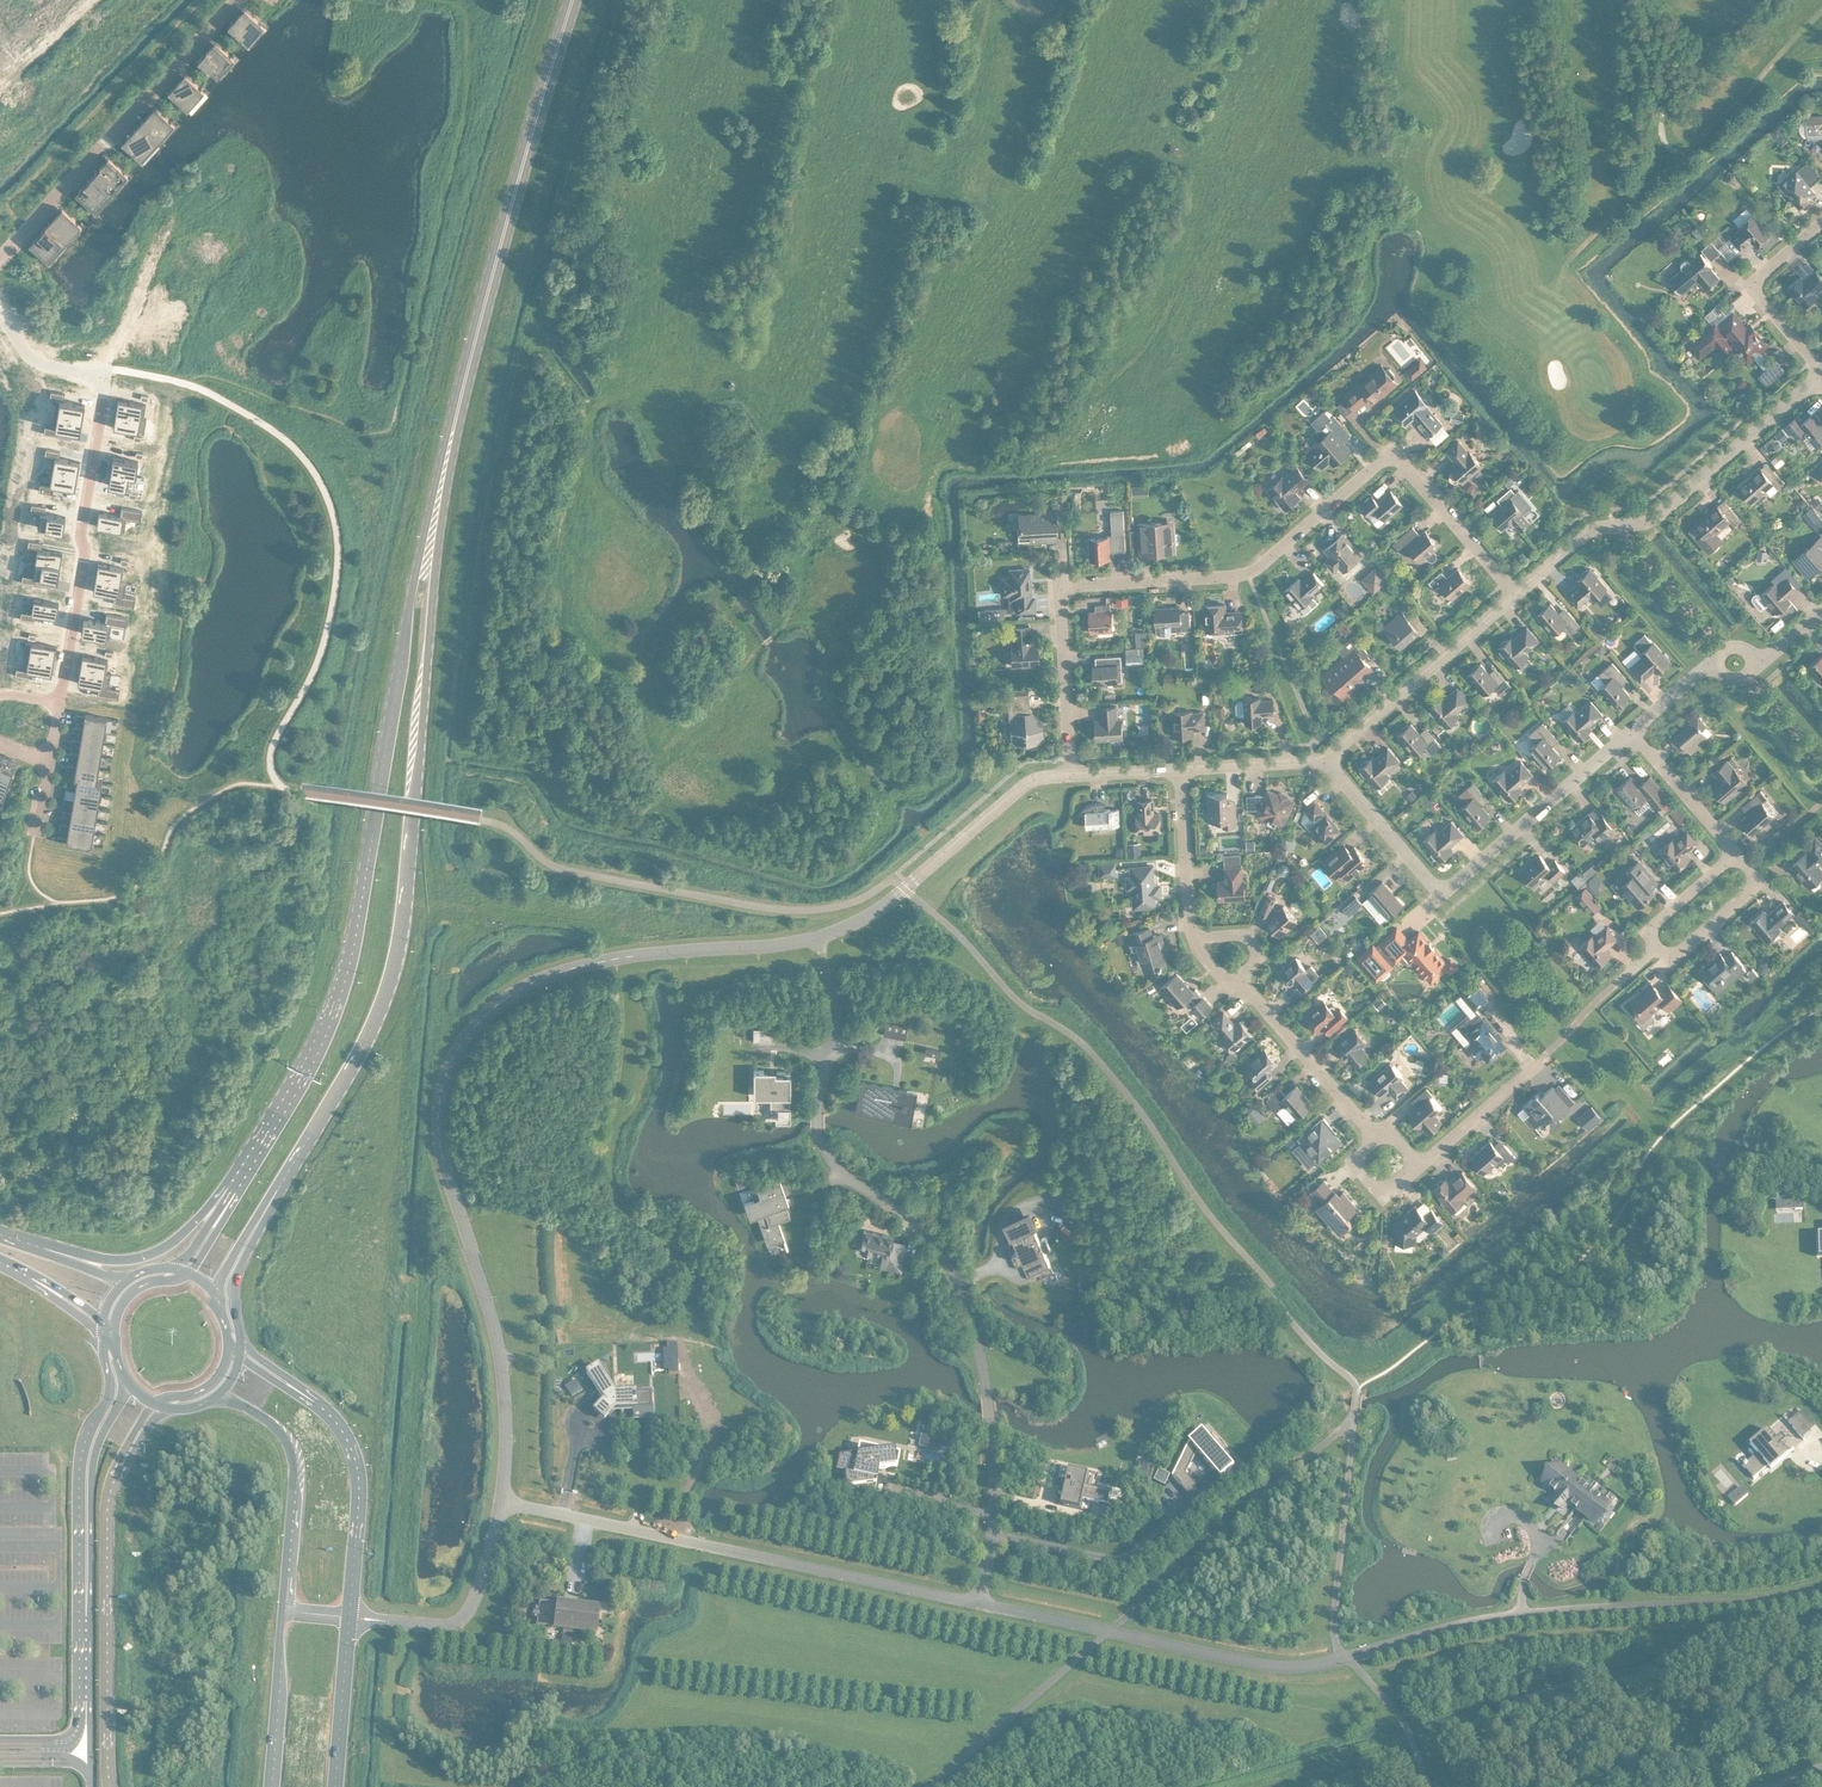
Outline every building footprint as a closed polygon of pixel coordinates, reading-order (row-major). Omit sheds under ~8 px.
[(63,15),(74,5),(69,0),(49,0),(63,15)] [(35,7),(32,10),(37,15),(41,12),(35,7)] [(105,14),(94,23),(111,43),(122,33),(105,14)] [(122,14),(117,19),(120,23),(126,18),(122,14)] [(32,15),(22,25),(41,44),(51,33),(32,15)] [(234,33),(253,51),(262,41),(259,38),(267,30),(260,23),(252,32),(243,23),(234,33)] [(22,25),(12,36),(31,54),(41,44),(22,25)] [(7,36),(4,39),(9,44),(12,41),(7,36)] [(84,51),(79,57),(83,60),(88,55),(84,51)] [(67,52),(56,63),(75,81),(85,70),(67,52)] [(204,66),(224,84),(233,74),(229,71),(237,62),(230,56),(222,65),(213,56),(204,66)] [(56,63),(46,73),(64,91),(75,81),(56,63)] [(51,85),(46,91),(49,94),(54,89),(51,85)] [(174,99),(194,117),(203,107),(199,104),(207,95),(200,89),(192,98),(183,89),(174,99)] [(37,97),(32,103),(36,106),(41,101),(37,97)] [(20,99),(10,111),(30,127),(39,116),(20,99)] [(10,111),(1,122),(20,139),(30,127),(10,111)] [(153,122),(144,131),(164,149),(173,140),(169,137),(177,128),(170,122),(162,130),(153,122)] [(1811,124),(1811,126),(1809,126),(1808,126),(1807,127),(1806,129),(1805,130),(1804,132),(1804,134),(1804,136),(1805,137),(1805,139),(1806,140),(1807,142),(1808,142),(1809,143),(1810,144),(1812,143),(1812,145),(1821,144),(1821,123),(1811,124)] [(164,149),(144,131),(136,141),(145,149),(137,158),(144,164),(152,156),(155,159),(164,149)] [(1782,145),(1783,144),(1788,139),(1783,133),(1776,138),(1782,145)] [(6,134),(2,140),(6,143),(10,137),(6,134)] [(1783,144),(1787,150),(1793,145),(1788,139),(1783,144)] [(1179,152),(1175,158),(1181,162),(1185,156),(1179,152)] [(107,173),(98,182),(118,200),(126,190),(123,187),(131,179),(124,172),(116,181),(107,173)] [(1814,207),(1813,206),(1820,200),(1811,189),(1817,184),(1808,173),(1796,183),(1794,182),(1783,191),(1791,200),(1793,198),(1799,205),(1797,206),(1805,215),(1814,207)] [(118,200),(98,182),(89,191),(99,200),(91,209),(98,215),(106,207),(109,210),(118,200)] [(1737,188),(1736,190),(1737,193),(1738,194),(1740,195),(1743,195),(1745,194),(1746,191),(1745,189),(1744,187),(1742,186),(1739,186),(1737,188)] [(1744,233),(1746,236),(1736,245),(1746,256),(1754,249),(1753,248),(1755,246),(1761,253),(1775,241),(1758,221),(1744,233)] [(60,223),(52,233),(71,251),(80,241),(77,238),(85,229),(78,223),(70,232),(60,223)] [(71,251),(52,233),(43,242),(53,251),(45,260),(52,266),(59,257),(63,260),(71,251)] [(1697,238),(1704,247),(1710,242),(1703,233),(1697,238)] [(1722,243),(1717,248),(1724,257),(1730,252),(1722,243)] [(1725,285),(1713,271),(1714,269),(1706,260),(1695,269),(1694,267),(1690,267),(1686,270),(1686,273),(1688,275),(1674,287),(1684,298),(1700,283),(1711,296),(1725,285)] [(1814,285),(1810,289),(1806,284),(1793,295),(1810,314),(1821,303),(1821,302),(1820,300),(1821,298),(1821,280),(1821,278),(1814,285)] [(1717,316),(1722,322),(1729,315),(1724,310),(1717,316)] [(1717,316),(1709,323),(1714,328),(1722,322),(1717,316)] [(1777,371),(1765,358),(1772,353),(1755,333),(1752,335),(1738,320),(1723,333),(1720,330),(1694,352),(1705,365),(1720,351),(1732,365),(1741,357),(1752,370),(1758,364),(1770,377),(1767,380),(1776,390),(1790,377),(1781,367),(1777,371)] [(1426,365),(1410,379),(1418,388),(1434,374),(1426,365)] [(1400,381),(1395,375),(1393,375),(1383,383),(1380,380),(1377,380),(1372,384),(1372,387),(1365,394),(1362,390),(1348,402),(1360,416),(1374,405),(1378,410),(1389,400),(1390,402),(1403,391),(1398,385),(1400,384),(1400,381)] [(1320,397),(1317,402),(1320,407),(1325,407),(1328,402),(1325,397),(1320,397)] [(1419,426),(1434,443),(1447,431),(1433,414),(1434,413),(1433,411),(1433,409),(1430,405),(1427,405),(1421,397),(1398,416),(1400,418),(1399,420),(1403,424),(1405,424),(1412,432),(1419,426)] [(63,406),(61,420),(89,425),(91,411),(70,407),(71,401),(57,398),(56,405),(63,406)] [(150,424),(152,411),(124,406),(122,420),(153,425),(150,424)] [(1742,407),(1742,418),(1753,419),(1753,408),(1742,407)] [(1457,419),(1456,428),(1468,429),(1468,427),(1470,427),(1471,421),(1469,421),(1469,420),(1457,419)] [(89,425),(61,420),(58,434),(51,433),(50,440),(64,442),(65,435),(86,439),(89,425)] [(153,425),(122,420),(120,434),(151,439),(153,425)] [(1821,451),(1821,425),(1818,421),(1808,429),(1803,423),(1791,433),(1801,444),(1808,437),(1821,452),(1821,451)] [(1338,472),(1355,457),(1344,444),(1352,437),(1339,422),(1330,429),(1337,437),(1320,451),(1322,454),(1313,462),(1323,473),(1332,465),(1338,472)] [(1473,432),(1467,437),(1472,442),(1478,437),(1473,432)] [(1468,489),(1487,473),(1475,459),(1473,460),(1463,448),(1452,458),(1462,470),(1456,475),(1458,477),(1456,479),(1455,480),(1454,482),(1454,484),(1455,486),(1457,488),(1458,489),(1460,489),(1463,489),(1464,488),(1466,486),(1468,489)] [(1292,451),(1287,456),(1292,462),(1298,458),(1292,451)] [(61,464),(59,478),(84,482),(86,468),(65,465),(66,458),(52,455),(51,462),(61,464)] [(142,482),(145,468),(119,463),(117,477),(142,482)] [(1288,484),(1273,496),(1275,499),(1275,501),(1278,504),(1280,504),(1290,516),(1299,509),(1301,509),(1303,507),(1303,505),(1305,504),(1300,498),(1313,487),(1302,474),(1289,485),(1288,484)] [(1779,491),(1783,496),(1789,490),(1778,477),(1772,483),(1765,474),(1755,482),(1756,483),(1743,494),(1757,510),(1779,491)] [(117,477),(115,491),(140,496),(142,482),(117,477)] [(84,482),(59,478),(56,492),(46,490),(45,497),(59,500),(60,493),(81,496),(84,482)] [(1516,485),(1510,490),(1513,494),(1519,489),(1516,485)] [(1534,529),(1527,520),(1528,519),(1516,505),(1521,501),(1516,495),(1502,506),(1507,512),(1496,521),(1509,536),(1513,532),(1521,533),(1525,537),(1534,529)] [(1382,518),(1390,527),(1408,511),(1400,502),(1401,501),(1396,496),(1392,499),(1393,500),(1383,509),(1377,503),(1366,512),(1376,524),(1382,518)] [(1808,505),(1802,510),(1807,515),(1813,510),(1808,505)] [(69,538),(72,523),(51,520),(52,513),(38,511),(37,518),(47,519),(44,534),(69,538)] [(1735,514),(1729,520),(1721,511),(1712,519),(1713,520),(1700,531),(1701,533),(1695,538),(1714,559),(1727,548),(1721,541),(1735,528),(1739,533),(1746,527),(1735,514)] [(104,518),(102,533),(131,538),(133,524),(142,526),(147,527),(149,517),(128,514),(126,522),(104,518)] [(1119,559),(1131,558),(1128,517),(1116,518),(1117,542),(1113,542),(1113,544),(1094,545),(1095,567),(1115,565),(1115,559),(1119,559)] [(1086,519),(1074,520),(1074,529),(1087,528),(1086,519)] [(1054,547),(1062,547),(1061,521),(1043,522),(1044,525),(1027,526),(1027,533),(1026,533),(1026,535),(1027,535),(1028,549),(1045,548),(1045,545),(1054,545),(1054,547)] [(1176,531),(1169,532),(1166,529),(1143,530),(1145,561),(1157,561),(1157,557),(1165,556),(1169,560),(1177,559),(1181,555),(1181,550),(1183,550),(1186,547),(1185,542),(1182,540),(1180,540),(1180,536),(1176,531)] [(1413,553),(1426,568),(1441,556),(1438,551),(1440,549),(1430,537),(1413,552),(1407,546),(1402,551),(1408,558),(1413,553)] [(1344,573),(1349,578),(1367,562),(1348,540),(1330,556),(1336,563),(1331,568),(1339,577),(1344,573)] [(66,574),(69,560),(48,556),(49,549),(35,547),(34,554),(41,555),(39,569),(36,568),(36,569),(66,574)] [(1017,547),(1007,548),(1008,556),(1017,556),(1017,547)] [(1821,573),(1821,548),(1821,549),(1819,547),(1813,552),(1815,554),(1800,567),(1801,569),(1802,570),(1804,573),(1805,573),(1811,580),(1818,575),(1819,576),(1821,573)] [(1764,558),(1762,567),(1771,569),(1772,559),(1764,558)] [(33,582),(29,582),(28,589),(42,591),(43,584),(64,588),(66,574),(36,569),(33,582)] [(104,570),(102,584),(133,589),(127,588),(130,574),(104,570)] [(1036,580),(1037,580),(1037,574),(1031,575),(1031,576),(1016,577),(1017,585),(1014,585),(1012,586),(1010,588),(1009,591),(1009,596),(1010,599),(1013,601),(1015,602),(1023,601),(1024,619),(1042,618),(1041,604),(1037,604),(1037,591),(1035,591),(1035,585),(1036,585),(1036,580)] [(1445,591),(1458,606),(1476,590),(1463,575),(1452,585),(1447,578),(1434,589),(1440,596),(1445,591)] [(1571,601),(1583,615),(1596,603),(1598,607),(1605,601),(1609,606),(1615,600),(1611,596),(1612,595),(1603,584),(1603,581),(1599,577),(1597,577),(1596,575),(1594,577),(1591,577),(1587,580),(1587,583),(1585,584),(1588,586),(1571,601)] [(1304,586),(1289,598),(1304,615),(1318,603),(1317,601),(1329,591),(1318,579),(1307,589),(1304,586)] [(1411,581),(1409,584),(1410,587),(1413,588),(1416,587),(1418,585),(1417,582),(1414,580),(1411,581)] [(1736,583),(1731,587),(1735,592),(1740,588),(1736,583)] [(121,601),(119,610),(140,614),(142,604),(140,603),(131,602),(133,589),(102,584),(100,598),(121,601)] [(1767,601),(1782,619),(1795,608),(1792,605),(1802,596),(1793,585),(1783,594),(1780,590),(1767,601)] [(41,628),(42,621),(63,625),(65,610),(40,605),(40,606),(38,620),(28,618),(26,625),(41,628)] [(1349,609),(1341,616),(1348,624),(1356,618),(1349,609)] [(1568,633),(1575,641),(1585,632),(1574,619),(1567,624),(1555,610),(1554,612),(1551,611),(1547,615),(1547,618),(1542,622),(1558,641),(1568,633)] [(1100,612),(1100,619),(1094,619),(1096,639),(1118,637),(1117,618),(1116,618),(1115,611),(1100,612)] [(1220,639),(1222,641),(1248,639),(1247,622),(1232,623),(1230,621),(1230,611),(1210,612),(1211,638),(1220,637),(1220,639)] [(1176,638),(1196,637),(1195,619),(1185,620),(1185,614),(1160,615),(1161,639),(1165,638),(1166,642),(1176,641),(1176,638)] [(90,625),(88,640),(116,644),(118,631),(127,633),(132,634),(134,624),(113,620),(111,629),(90,625)] [(1423,638),(1418,632),(1425,626),(1422,622),(1415,628),(1408,620),(1390,636),(1405,653),(1423,638)] [(1350,628),(1342,635),(1350,644),(1358,637),(1350,628)] [(1603,630),(1598,634),(1604,641),(1609,637),(1603,630)] [(1017,653),(1018,672),(1045,671),(1044,652),(1036,652),(1035,648),(1037,648),(1036,633),(1018,634),(1019,653),(1017,653)] [(1534,662),(1531,659),(1544,648),(1532,634),(1516,649),(1514,646),(1512,647),(1509,647),(1505,651),(1505,654),(1503,655),(1505,657),(1504,659),(1508,664),(1511,664),(1520,674),(1534,662)] [(1674,669),(1675,668),(1674,666),(1674,663),(1670,659),(1668,659),(1659,649),(1657,649),(1650,641),(1640,650),(1640,652),(1646,659),(1645,660),(1647,664),(1635,675),(1646,688),(1663,674),(1665,676),(1666,675),(1669,675),(1673,672),(1674,669)] [(1352,666),(1338,679),(1336,676),(1328,683),(1341,698),(1343,695),(1351,705),(1363,694),(1358,689),(1366,682),(1368,684),(1377,676),(1368,665),(1373,660),(1358,643),(1343,656),(1352,666)] [(63,653),(32,648),(30,662),(60,667),(63,653)] [(1606,651),(1601,656),(1606,661),(1611,657),(1606,651)] [(1132,671),(1144,670),(1144,676),(1150,675),(1149,661),(1131,662),(1132,671)] [(32,663),(30,676),(23,675),(21,682),(36,684),(37,678),(58,681),(60,667),(30,662),(29,662),(32,663)] [(112,680),(114,666),(89,662),(86,676),(117,681),(112,680)] [(1101,664),(1102,690),(1127,688),(1126,663),(1101,664)] [(1814,674),(1821,683),(1821,667),(1814,674)] [(1611,690),(1605,695),(1621,714),(1626,710),(1629,710),(1633,706),(1633,704),(1635,702),(1623,689),(1629,683),(1617,669),(1604,681),(1611,690)] [(1498,693),(1505,702),(1516,693),(1504,679),(1498,684),(1486,670),(1484,672),(1481,672),(1477,675),(1477,678),(1472,682),(1488,702),(1498,693)] [(105,694),(104,702),(125,705),(126,696),(124,695),(115,694),(117,681),(86,676),(84,690),(105,694)] [(1573,677),(1564,685),(1569,691),(1579,683),(1573,677)] [(1464,722),(1462,719),(1475,708),(1463,694),(1446,709),(1444,706),(1443,708),(1440,707),(1436,711),(1435,714),(1434,715),(1435,717),(1435,719),(1439,724),(1441,724),(1450,734),(1464,722)] [(1034,717),(1036,715),(1035,701),(1014,702),(1015,717),(1018,720),(1018,726),(1017,728),(1018,747),(1023,752),(1024,752),(1042,751),(1043,751),(1049,743),(1048,728),(1039,719),(1038,720),(1034,717)] [(1269,722),(1279,721),(1278,706),(1266,707),(1265,704),(1249,706),(1249,708),(1244,709),(1242,710),(1241,712),(1241,721),(1243,723),(1245,724),(1250,724),(1250,731),(1267,729),(1266,721),(1269,721),(1269,722)] [(1591,736),(1608,722),(1596,708),(1583,719),(1580,716),(1566,728),(1576,738),(1575,741),(1579,745),(1582,746),(1583,747),(1584,746),(1587,746),(1591,742),(1592,740),(1593,738),(1591,736)] [(1539,715),(1534,709),(1528,714),(1534,720),(1539,715)] [(1127,745),(1126,726),(1122,726),(1121,713),(1106,714),(1106,724),(1107,724),(1108,727),(1101,728),(1102,747),(1127,745)] [(1230,716),(1221,716),(1221,724),(1230,723),(1230,716)] [(1197,736),(1209,735),(1208,720),(1197,721),(1196,718),(1178,719),(1180,743),(1198,742),(1197,736)] [(91,726),(89,734),(112,738),(114,725),(92,721),(91,722),(82,721),(81,724),(91,726)] [(1689,753),(1695,760),(1714,744),(1707,737),(1711,733),(1703,724),(1677,746),(1685,756),(1689,753)] [(1563,767),(1564,764),(1565,763),(1553,749),(1560,743),(1548,730),(1534,741),(1541,750),(1535,755),(1551,774),(1557,770),(1559,770),(1563,767)] [(1428,753),(1436,762),(1446,753),(1434,739),(1428,744),(1416,731),(1415,732),(1412,732),(1408,735),(1407,738),(1402,742),(1419,762),(1428,753)] [(89,739),(87,747),(109,751),(112,738),(89,734),(89,735),(80,733),(79,737),(89,739)] [(86,751),(85,759),(107,763),(109,751),(87,747),(87,748),(78,746),(77,750),(86,751)] [(1395,782),(1392,779),(1405,768),(1393,754),(1376,769),(1374,766),(1373,768),(1370,768),(1366,771),(1366,774),(1364,775),(1366,777),(1365,779),(1369,784),(1372,784),(1381,794),(1395,782)] [(1468,754),(1463,759),(1467,763),(1472,759),(1468,754)] [(84,764),(83,772),(105,776),(107,763),(85,759),(85,760),(75,759),(75,763),(84,764)] [(1752,790),(1739,774),(1742,771),(1737,764),(1733,767),(1732,766),(1721,776),(1727,784),(1717,793),(1730,809),(1752,790)] [(1524,798),(1522,796),(1538,782),(1526,768),(1513,779),(1511,776),(1497,788),(1506,799),(1506,801),(1509,806),(1512,806),(1513,807),(1515,806),(1518,806),(1522,802),(1522,800),(1524,798)] [(81,785),(83,786),(83,785),(103,789),(103,788),(105,776),(83,772),(83,773),(73,772),(73,775),(82,777),(81,785)] [(9,805),(20,780),(6,774),(0,789),(0,802),(9,805)] [(1656,811),(1661,816),(1674,805),(1655,783),(1644,793),(1636,783),(1622,795),(1644,821),(1656,811)] [(81,797),(81,798),(106,802),(109,789),(103,788),(103,789),(83,785),(83,786),(82,794),(73,792),(72,796),(81,797)] [(1465,815),(1482,835),(1487,830),(1490,830),(1494,827),(1494,824),(1496,823),(1484,809),(1490,803),(1478,790),(1464,801),(1472,810),(1465,815)] [(1417,797),(1411,803),(1416,808),(1422,803),(1417,797)] [(79,810),(79,811),(104,815),(106,802),(81,798),(80,806),(71,805),(70,809),(79,810)] [(1435,798),(1430,803),(1434,807),(1439,803),(1435,798)] [(1746,827),(1759,841),(1779,824),(1767,810),(1773,805),(1766,798),(1750,811),(1756,818),(1746,827)] [(1293,803),(1285,800),(1284,802),(1278,799),(1277,801),(1259,802),(1260,817),(1266,816),(1263,822),(1274,826),(1272,829),(1280,833),(1281,829),(1288,832),(1299,808),(1292,805),(1293,803)] [(1226,831),(1227,827),(1233,827),(1234,833),(1242,833),(1241,813),(1233,813),(1232,800),(1212,801),(1212,808),(1214,808),(1215,828),(1216,828),(1217,831),(1226,831)] [(1674,805),(1661,816),(1666,822),(1679,811),(1674,805)] [(1164,820),(1158,821),(1157,807),(1143,808),(1144,822),(1142,822),(1143,840),(1165,838),(1164,820)] [(1331,822),(1328,819),(1329,818),(1320,808),(1311,817),(1319,827),(1320,826),(1323,830),(1316,835),(1330,851),(1345,837),(1332,822),(1331,822)] [(1091,818),(1092,835),(1125,833),(1124,816),(1108,817),(1108,810),(1105,810),(1101,810),(1098,811),(1096,812),(1093,813),(1091,815),(1089,816),(1091,818)] [(77,823),(77,824),(102,828),(104,815),(79,811),(78,819),(68,817),(68,821),(77,823)] [(1682,813),(1675,819),(1679,823),(1686,818),(1682,813)] [(1612,843),(1619,837),(1608,824),(1602,830),(1593,820),(1574,837),(1588,853),(1607,837),(1612,843)] [(75,836),(100,840),(102,828),(77,824),(76,832),(66,830),(66,834),(75,836)] [(1452,856),(1469,842),(1457,828),(1444,840),(1441,836),(1427,848),(1436,859),(1436,861),(1440,866),(1443,866),(1444,867),(1445,866),(1448,866),(1452,863),(1453,860),(1454,859),(1452,856)] [(100,840),(75,836),(73,845),(64,843),(63,847),(73,848),(73,850),(98,854),(100,840)] [(1695,857),(1703,850),(1692,838),(1681,848),(1678,845),(1664,857),(1681,877),(1695,865),(1690,859),(1694,856),(1695,857)] [(1821,844),(1818,847),(1817,857),(1813,861),(1811,859),(1796,872),(1802,879),(1803,879),(1807,884),(1806,884),(1807,885),(1807,889),(1810,893),(1814,893),(1815,894),(1821,888),(1821,845),(1821,844)] [(1292,845),(1288,855),(1297,858),(1300,849),(1292,845)] [(1260,847),(1251,848),(1251,857),(1260,857),(1260,847)] [(1142,850),(1133,850),(1134,863),(1143,862),(1142,850)] [(1370,865),(1360,854),(1346,865),(1341,859),(1328,870),(1334,877),(1341,871),(1354,887),(1371,872),(1367,868),(1370,865)] [(1559,888),(1570,879),(1560,867),(1554,873),(1545,862),(1526,879),(1538,893),(1551,882),(1554,883),(1559,888)] [(1632,899),(1644,913),(1658,900),(1648,889),(1655,882),(1643,869),(1617,892),(1627,904),(1632,899)] [(1285,872),(1283,876),(1284,880),(1287,882),(1291,882),(1294,880),(1295,876),(1294,873),(1291,870),(1288,870),(1285,872)] [(1586,881),(1591,887),(1601,879),(1604,876),(1599,870),(1586,881)] [(1105,872),(1106,882),(1120,881),(1120,871),(1105,872)] [(1136,874),(1137,884),(1132,884),(1133,895),(1141,895),(1141,904),(1138,904),(1139,915),(1160,914),(1157,873),(1136,874)] [(1231,888),(1224,888),(1225,907),(1250,905),(1249,887),(1247,887),(1246,873),(1230,874),(1231,888)] [(1605,883),(1601,879),(1591,887),(1600,899),(1604,895),(1605,883)] [(1373,901),(1393,924),(1408,912),(1388,888),(1373,901)] [(1582,903),(1597,921),(1606,913),(1591,896),(1582,903)] [(1272,927),(1285,943),(1302,929),(1289,913),(1283,918),(1278,913),(1281,905),(1272,902),(1265,919),(1274,923),(1274,922),(1276,924),(1272,927)] [(1362,904),(1348,915),(1354,922),(1367,910),(1362,904)] [(1783,934),(1798,920),(1789,909),(1773,922),(1771,919),(1757,931),(1772,948),(1785,936),(1783,934)] [(1805,917),(1799,922),(1803,926),(1808,921),(1805,917)] [(1817,930),(1811,936),(1815,940),(1821,935),(1817,930)] [(1324,933),(1316,941),(1324,950),(1332,941),(1324,933)] [(1171,970),(1166,953),(1169,952),(1166,941),(1157,944),(1154,935),(1136,941),(1141,957),(1144,956),(1150,976),(1164,972),(1164,974),(1167,973),(1167,971),(1171,970)] [(1460,971),(1456,967),(1450,969),(1439,956),(1440,955),(1435,949),(1434,950),(1424,938),(1414,947),(1402,935),(1384,950),(1385,951),(1380,954),(1378,953),(1364,965),(1382,986),(1384,984),(1385,984),(1389,986),(1395,980),(1394,976),(1395,976),(1394,975),(1397,973),(1396,973),(1407,963),(1412,969),(1415,970),(1418,969),(1419,968),(1428,979),(1430,977),(1438,986),(1436,988),(1450,977),(1455,979),(1460,976),(1460,971)] [(1584,954),(1602,974),(1615,962),(1610,955),(1613,953),(1613,954),(1622,946),(1612,935),(1600,945),(1598,942),(1584,954)] [(1730,965),(1725,960),(1719,966),(1718,965),(1712,970),(1713,971),(1705,978),(1719,994),(1739,977),(1741,979),(1749,972),(1737,959),(1730,965)] [(1302,992),(1307,998),(1318,988),(1310,979),(1312,978),(1301,965),(1285,979),(1296,992),(1300,988),(1303,991),(1302,992)] [(1355,968),(1348,975),(1354,982),(1362,976),(1355,968)] [(1763,972),(1763,976),(1766,979),(1770,980),(1773,977),(1774,972),(1771,969),(1767,969),(1763,972)] [(1752,980),(1758,987),(1764,981),(1758,975),(1752,980)] [(1197,1014),(1205,1024),(1217,1014),(1208,1004),(1201,996),(1198,998),(1182,980),(1166,994),(1177,1007),(1175,1009),(1176,1009),(1181,1015),(1183,1015),(1189,1010),(1193,1015),(1196,1016),(1197,1014)] [(1662,997),(1661,998),(1655,991),(1636,1007),(1642,1014),(1639,1017),(1640,1019),(1646,1026),(1662,1013),(1663,1014),(1668,1010),(1674,1017),(1687,1006),(1673,991),(1664,999),(1662,997)] [(1467,1002),(1480,1016),(1491,1006),(1479,992),(1467,1002)] [(1391,996),(1387,1000),(1392,1006),(1397,1002),(1391,996)] [(1387,1004),(1379,1011),(1384,1016),(1391,1010),(1387,1004)] [(1346,1016),(1343,1018),(1338,1013),(1336,1013),(1334,1015),(1329,1008),(1311,1024),(1324,1039),(1330,1033),(1333,1033),(1337,1038),(1353,1025),(1346,1016)] [(1226,1045),(1238,1058),(1257,1042),(1245,1028),(1240,1033),(1236,1029),(1237,1029),(1229,1019),(1217,1029),(1229,1043),(1226,1045)] [(1466,1036),(1478,1050),(1475,1052),(1475,1055),(1476,1058),(1478,1060),(1481,1061),(1483,1062),(1486,1059),(1493,1067),(1510,1053),(1482,1022),(1473,1029),(1472,1028),(1470,1028),(1467,1029),(1466,1031),(1466,1033),(1467,1035),(1466,1036)] [(912,1047),(914,1034),(907,1033),(905,1046),(912,1047)] [(1350,1061),(1361,1074),(1374,1063),(1366,1054),(1372,1049),(1359,1035),(1339,1053),(1348,1063),(1350,1061)] [(947,1057),(932,1055),(931,1061),(946,1064),(947,1057)] [(1272,1079),(1282,1070),(1270,1056),(1250,1073),(1260,1085),(1256,1089),(1263,1096),(1277,1084),(1272,1079)] [(1406,1087),(1408,1085),(1395,1071),(1383,1082),(1384,1083),(1376,1091),(1387,1103),(1394,1097),(1402,1106),(1413,1095),(1406,1087)] [(760,1078),(760,1100),(776,1100),(776,1119),(797,1119),(797,1079),(783,1079),(783,1082),(777,1082),(777,1078),(760,1078)] [(863,1114),(919,1125),(924,1099),(868,1088),(863,1114)] [(1271,1108),(1281,1119),(1290,1112),(1302,1125),(1317,1112),(1301,1093),(1291,1102),(1285,1096),(1271,1108)] [(1574,1114),(1557,1094),(1549,1101),(1550,1103),(1547,1106),(1542,1101),(1530,1112),(1531,1112),(1523,1119),(1529,1126),(1531,1124),(1540,1135),(1548,1128),(1555,1128),(1561,1123),(1562,1124),(1574,1114)] [(1445,1117),(1435,1105),(1438,1102),(1432,1095),(1417,1108),(1423,1114),(1414,1122),(1425,1134),(1427,1133),(1434,1140),(1446,1129),(1440,1122),(1445,1117)] [(1252,1123),(1261,1133),(1270,1125),(1260,1115),(1252,1123)] [(1584,1127),(1592,1136),(1606,1125),(1597,1115),(1584,1127)] [(1304,1146),(1308,1150),(1306,1152),(1304,1155),(1304,1158),(1305,1162),(1308,1164),(1315,1162),(1316,1160),(1325,1171),(1337,1160),(1335,1159),(1346,1149),(1335,1136),(1337,1134),(1328,1124),(1304,1146)] [(1513,1170),(1520,1164),(1509,1151),(1503,1157),(1495,1148),(1475,1165),(1489,1181),(1500,1171),(1502,1173),(1504,1173),(1511,1167),(1513,1170)] [(1470,1207),(1468,1205),(1480,1194),(1467,1179),(1459,1185),(1461,1187),(1456,1191),(1451,1186),(1449,1188),(1446,1188),(1441,1192),(1441,1195),(1438,1197),(1447,1207),(1446,1210),(1451,1215),(1454,1215),(1457,1218),(1470,1207)] [(1320,1187),(1313,1193),(1317,1198),(1324,1192),(1320,1187)] [(1316,1198),(1327,1210),(1325,1212),(1342,1231),(1349,1236),(1357,1229),(1353,1224),(1363,1215),(1348,1199),(1343,1203),(1329,1187),(1324,1192),(1317,1198),(1316,1198)] [(1807,1196),(1799,1197),(1799,1205),(1807,1205),(1807,1196)] [(791,1207),(782,1210),(778,1199),(758,1207),(773,1248),(790,1242),(785,1228),(797,1224),(791,1207)] [(1431,1232),(1437,1239),(1448,1230),(1436,1217),(1429,1223),(1420,1213),(1412,1220),(1414,1221),(1400,1233),(1399,1248),(1418,1250),(1419,1243),(1431,1232)] [(1023,1258),(1019,1259),(1024,1269),(1028,1267),(1037,1288),(1058,1278),(1050,1259),(1056,1256),(1050,1244),(1044,1247),(1036,1227),(1014,1237),(1023,1258)] [(858,1251),(867,1253),(866,1256),(867,1257),(866,1258),(878,1261),(878,1259),(899,1264),(896,1276),(908,1279),(912,1261),(897,1257),(900,1245),(870,1238),(869,1241),(861,1239),(858,1251)] [(1446,1255),(1446,1260),(1448,1263),(1454,1258),(1450,1253),(1446,1255)] [(601,1361),(591,1367),(609,1394),(604,1400),(599,1405),(609,1415),(614,1409),(620,1404),(637,1403),(643,1402),(656,1402),(656,1386),(642,1386),(636,1387),(621,1387),(608,1367),(601,1372),(597,1365),(602,1362),(601,1361)] [(572,1383),(577,1391),(587,1385),(582,1376),(572,1383)] [(1207,1424),(1194,1437),(1177,1472),(1185,1481),(1202,1446),(1226,1474),(1239,1462),(1207,1424)] [(1786,1432),(1780,1437),(1772,1428),(1756,1441),(1763,1449),(1751,1459),(1750,1458),(1748,1460),(1749,1461),(1748,1462),(1758,1475),(1774,1461),(1776,1464),(1791,1451),(1785,1443),(1791,1438),(1786,1432)] [(939,1433),(938,1441),(945,1443),(944,1446),(954,1449),(957,1437),(939,1433)] [(841,1466),(850,1468),(852,1482),(879,1488),(884,1464),(902,1461),(905,1448),(865,1439),(863,1449),(844,1452),(841,1466)] [(1145,1457),(1142,1473),(1151,1476),(1155,1459),(1145,1457)] [(1594,1485),(1594,1484),(1593,1485),(1592,1483),(1591,1482),(1591,1483),(1587,1480),(1588,1479),(1587,1479),(1586,1479),(1569,1465),(1554,1483),(1555,1484),(1554,1485),(1555,1485),(1556,1484),(1559,1487),(1559,1488),(1559,1489),(1560,1488),(1564,1491),(1558,1497),(1561,1500),(1562,1499),(1565,1501),(1565,1502),(1568,1505),(1573,1498),(1576,1501),(1576,1502),(1576,1503),(1577,1502),(1581,1505),(1580,1506),(1581,1506),(1581,1505),(1592,1514),(1599,1519),(1614,1501),(1607,1496),(1605,1494),(1605,1493),(1604,1494),(1600,1491),(1601,1490),(1600,1489),(1600,1490),(1598,1489),(1599,1488),(1598,1488),(1597,1488),(1594,1485)] [(1074,1477),(1069,1476),(1069,1478),(1066,1477),(1063,1489),(1070,1491),(1068,1501),(1085,1505),(1087,1495),(1112,1501),(1115,1489),(1090,1483),(1093,1470),(1076,1466),(1074,1477)] [(1737,1490),(1734,1494),(1740,1501),(1744,1498),(1737,1490)] [(578,1625),(602,1628),(605,1604),(563,1598),(561,1613),(557,1612),(556,1622),(569,1624),(569,1627),(578,1628),(578,1625)] [(568,1630),(566,1640),(576,1641),(578,1631),(568,1630)]
